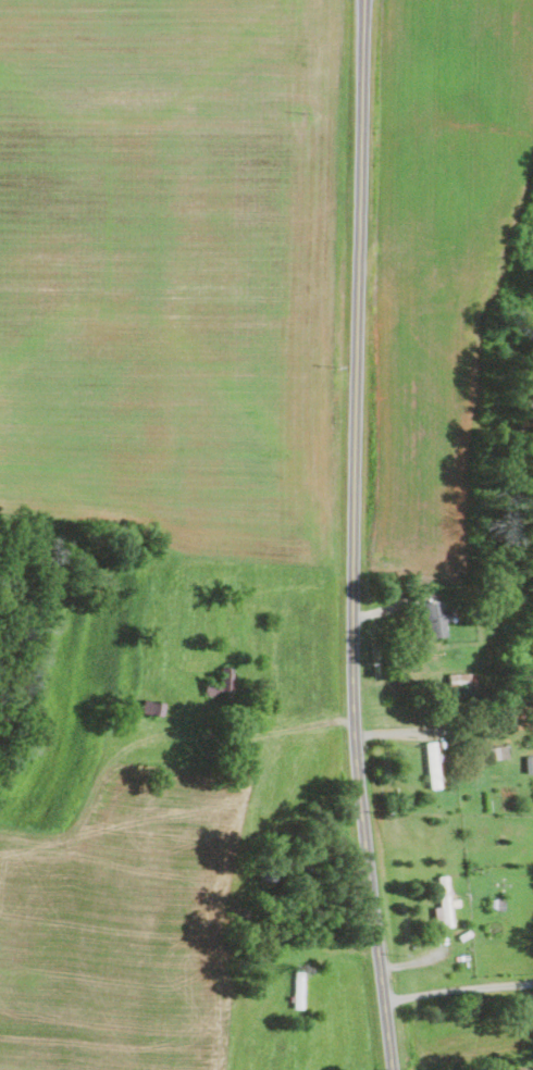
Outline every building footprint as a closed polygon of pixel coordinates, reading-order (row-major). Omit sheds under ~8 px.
[(448,622),(447,601),(426,602),(428,638),(446,637),(446,622),(448,622)] [(449,689),(478,689),(477,673),(448,674),(449,689)] [(165,703),(144,700),(142,713),(163,716),(165,703)] [(441,789),(436,741),(426,742),(431,790),(441,789)] [(453,927),(448,875),(438,877),(441,907),(434,908),(436,921),(442,920),(443,928),(453,927)]
